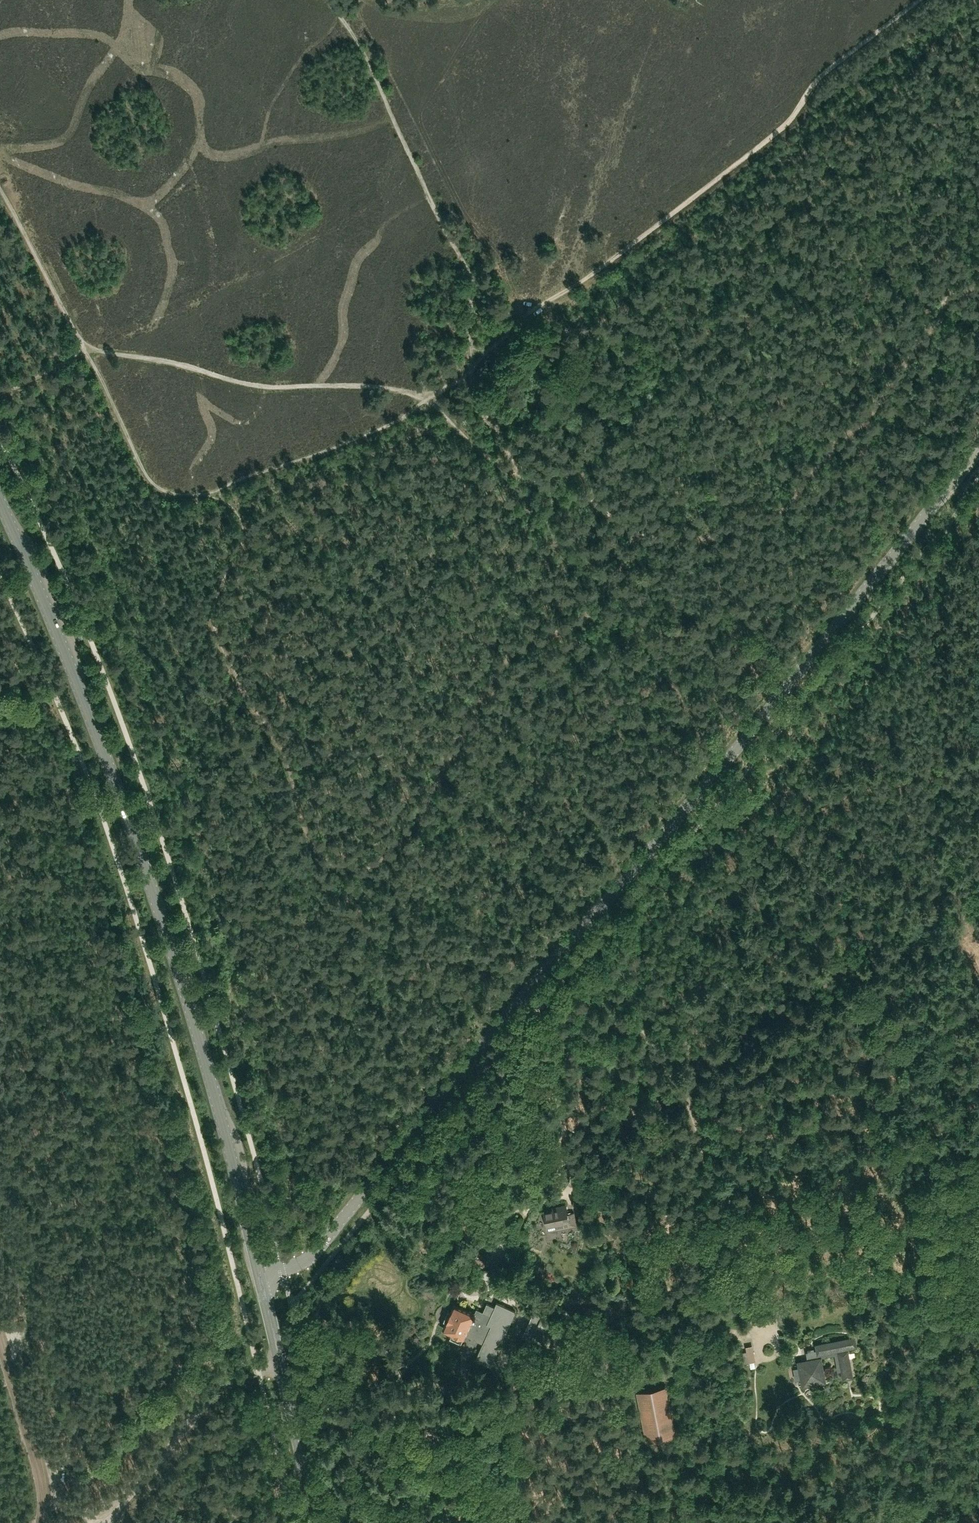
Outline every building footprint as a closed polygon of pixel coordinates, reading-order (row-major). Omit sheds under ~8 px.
[(547,385),(536,372),(527,380),(538,393),(547,385)] [(557,1208),(543,1211),(543,1212),(539,1213),(541,1225),(546,1224),(546,1225),(555,1223),(556,1228),(576,1224),(573,1211),(567,1212),(565,1204),(556,1206),(557,1208)] [(513,1264),(495,1257),(490,1269),(508,1276),(513,1264)] [(497,1302),(494,1307),(486,1303),(482,1311),(475,1309),(473,1313),(454,1305),(443,1329),(464,1338),(465,1335),(471,1338),(469,1341),(475,1343),(476,1340),(483,1343),(475,1359),(491,1366),(516,1311),(497,1302)] [(533,1312),(522,1337),(530,1341),(531,1338),(555,1349),(565,1327),(542,1317),(542,1316),(533,1312)] [(755,1336),(757,1352),(764,1351),(762,1335),(755,1336)] [(855,1336),(815,1343),(816,1350),(814,1350),(813,1348),(807,1349),(808,1351),(806,1351),(807,1358),(796,1360),(802,1386),(826,1382),(821,1357),(834,1354),(837,1371),(840,1371),(842,1380),(853,1377),(848,1349),(857,1347),(855,1336)] [(402,1365),(399,1351),(385,1355),(388,1368),(402,1365)] [(675,1436),(666,1386),(636,1392),(645,1441),(675,1436)]
